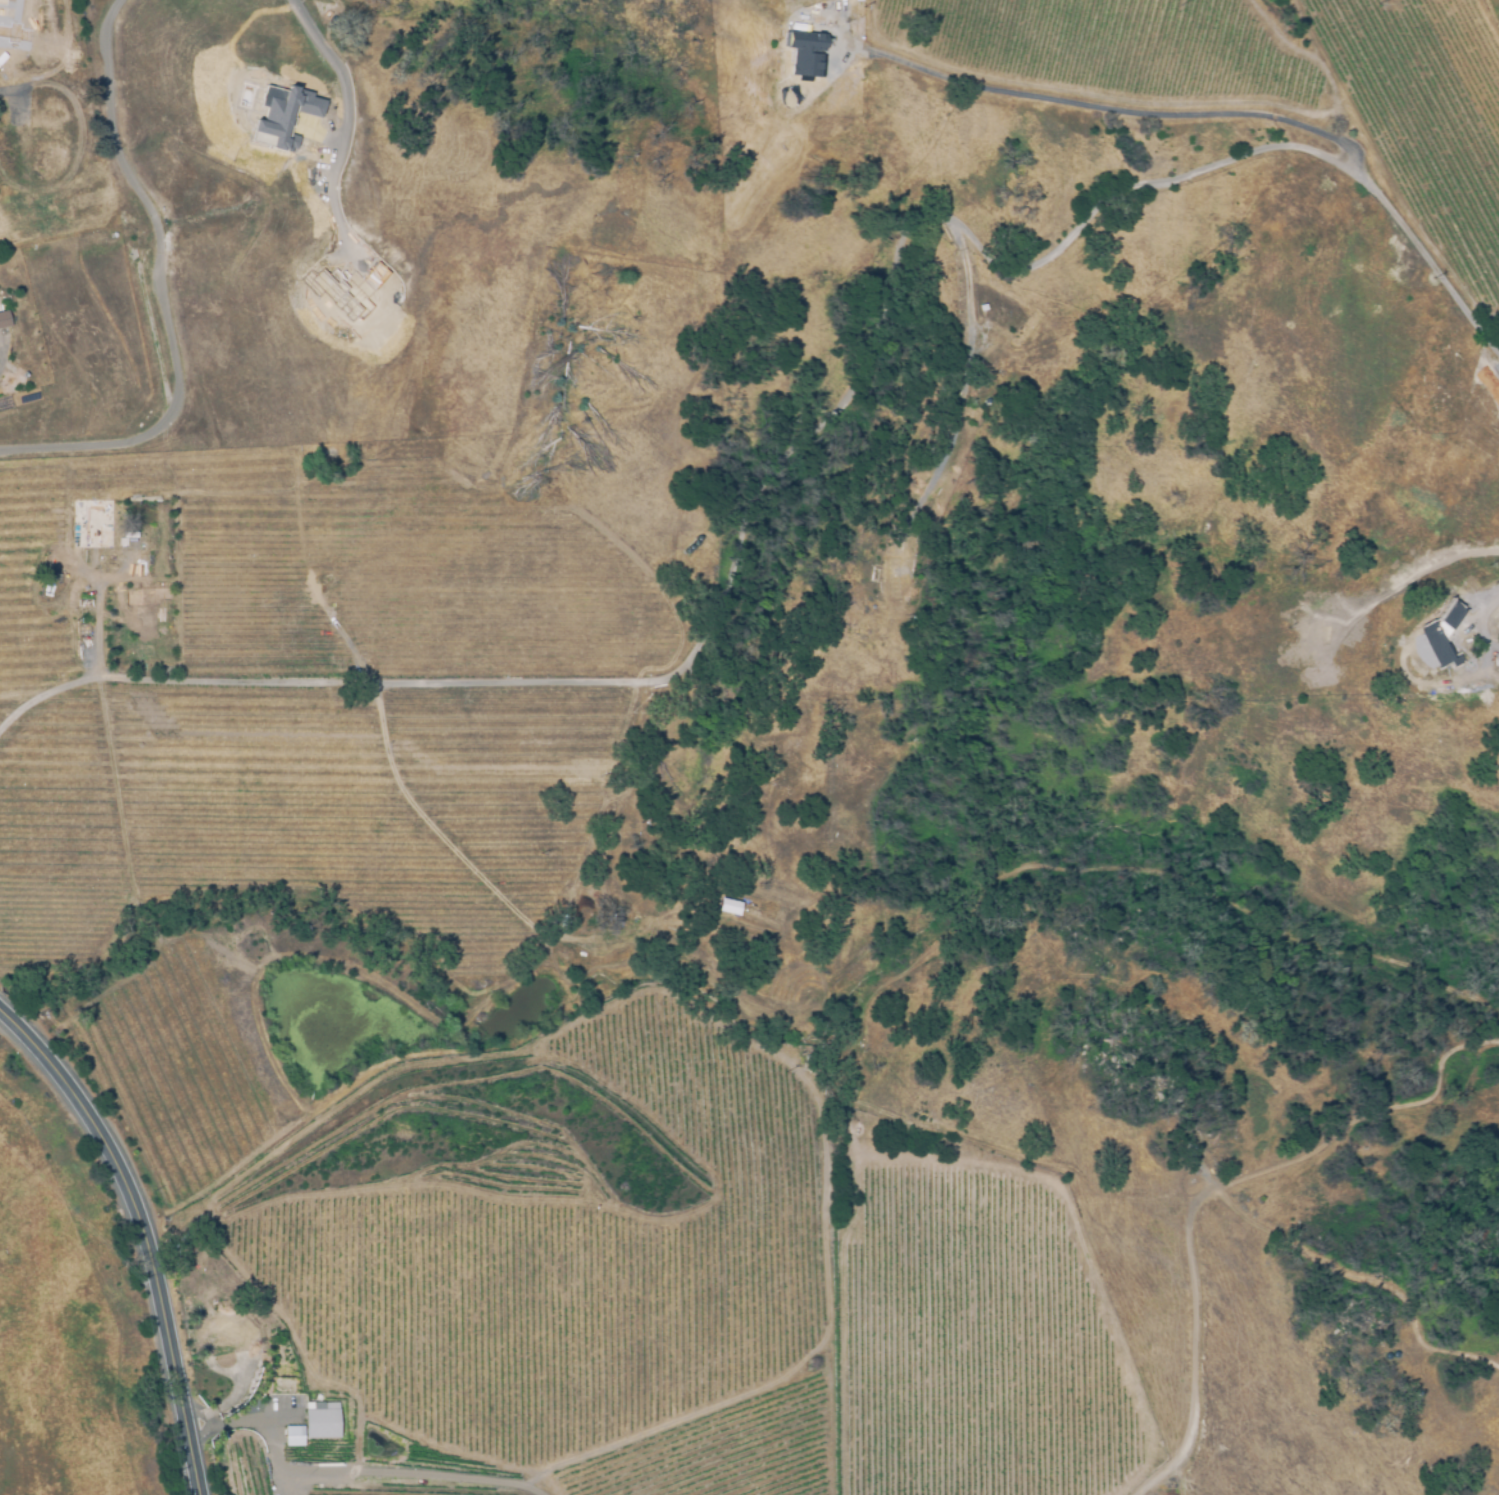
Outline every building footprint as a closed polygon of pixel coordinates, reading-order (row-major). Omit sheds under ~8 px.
[(817,78),(820,51),(824,51),(825,34),(787,31),(785,48),(792,48),(790,75),(817,78)] [(288,91),(289,87),(295,89),(294,92),(300,94),(300,91),(311,94),(310,96),(323,100),(319,117),(304,113),(304,110),(294,108),(288,134),(297,137),(295,146),(291,145),(290,150),(284,149),(283,150),(250,142),(256,120),(263,122),(267,107),(260,105),(265,84),(288,91)] [(11,326),(8,310),(0,312),(0,328),(11,326)] [(1435,668),(1446,663),(1449,667),(1460,662),(1458,656),(1451,652),(1448,646),(1442,642),(1462,609),(1449,601),(1443,603),(1434,619),(1416,627),(1435,668)] [(340,1401),(303,1402),(304,1425),(283,1425),(284,1446),(304,1445),(304,1438),(340,1438),(340,1401)]
